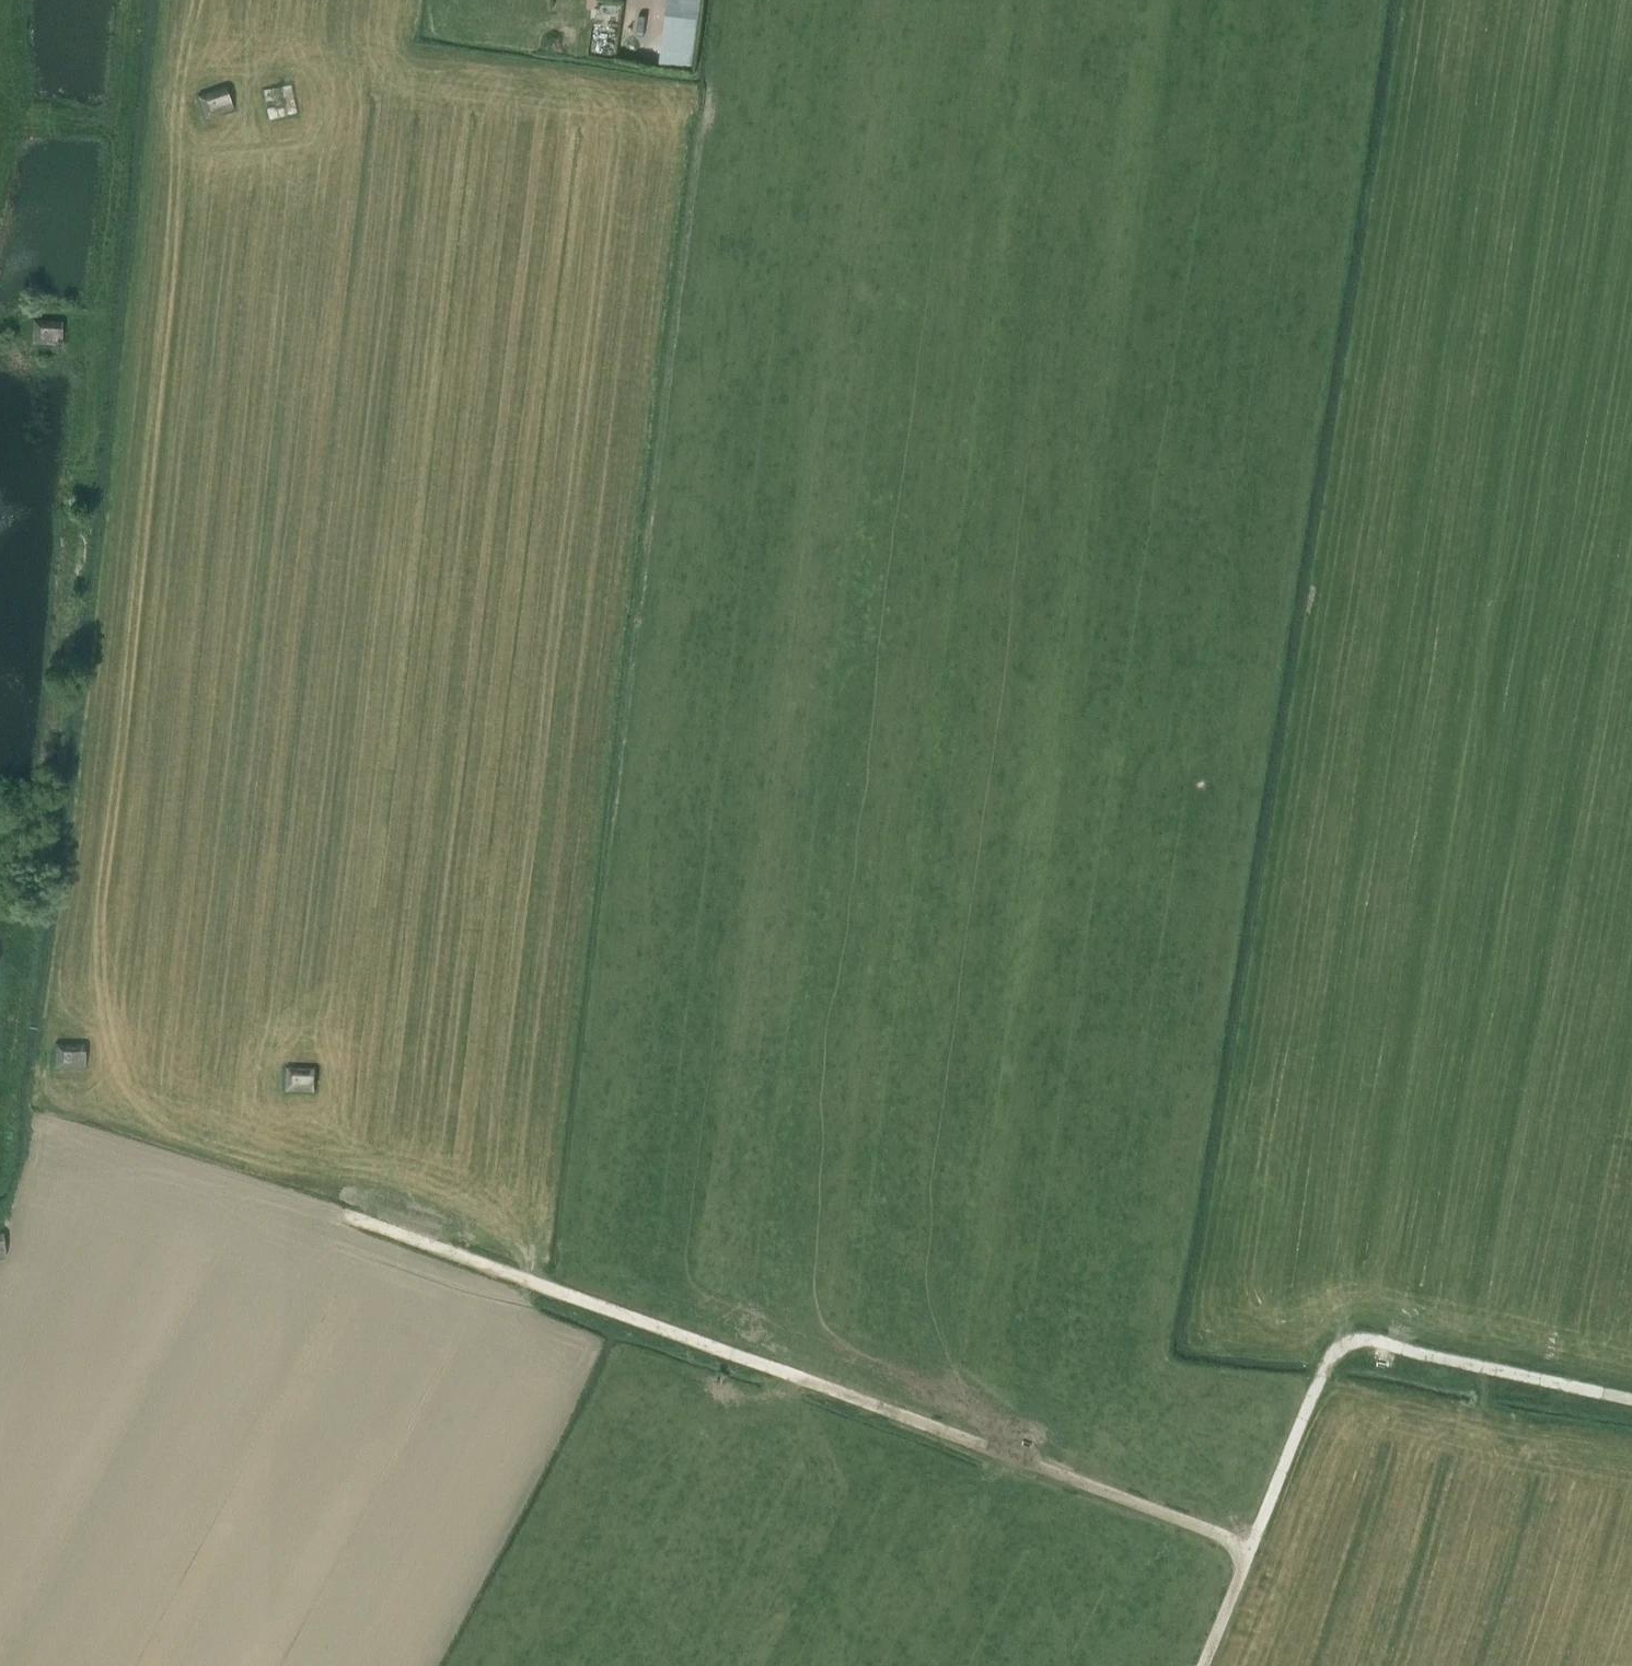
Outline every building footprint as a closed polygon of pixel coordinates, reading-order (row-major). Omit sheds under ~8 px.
[(655,69),(688,74),(694,34),(700,0),(666,0),(655,69)] [(195,91),(202,116),(233,107),(226,82),(195,91)] [(267,117),(295,113),(291,85),(263,88),(267,117)] [(65,317),(34,315),(31,341),(63,343),(65,317)] [(88,1043),(53,1043),(53,1069),(88,1069),(88,1043)] [(323,1069),(289,1069),(288,1095),(323,1095),(323,1069)] [(0,1234),(0,1260),(10,1259),(9,1233),(0,1234)]
